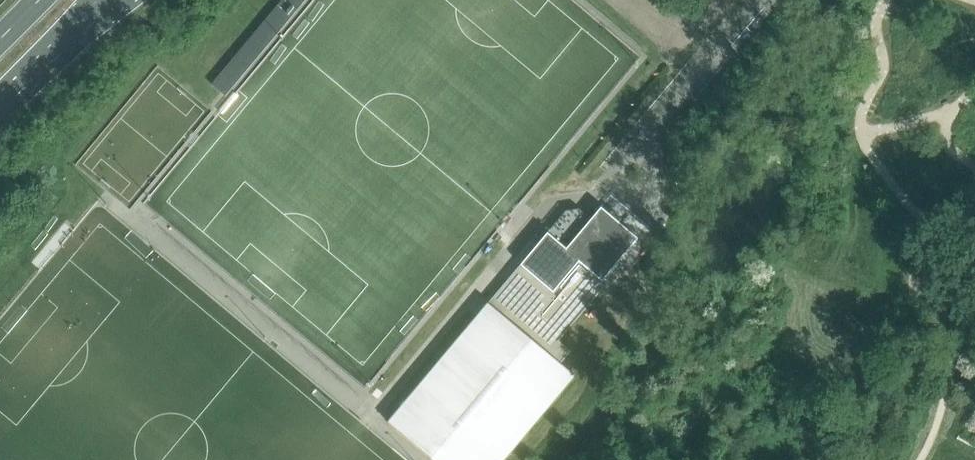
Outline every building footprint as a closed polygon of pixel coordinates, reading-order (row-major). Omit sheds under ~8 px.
[(505,282),(488,301),(561,362),(571,350),(559,339),(608,281),(603,278),(613,267),(637,238),(636,237),(617,221),(620,218),(612,211),(609,214),(601,207),(592,218),(566,249),(548,233),(537,245),(532,251),(521,264),(519,267),(505,282)] [(387,422),(395,429),(433,459),(503,459),(563,389),(575,374),(561,362),(488,301),(445,353),(441,357),(387,422)]
